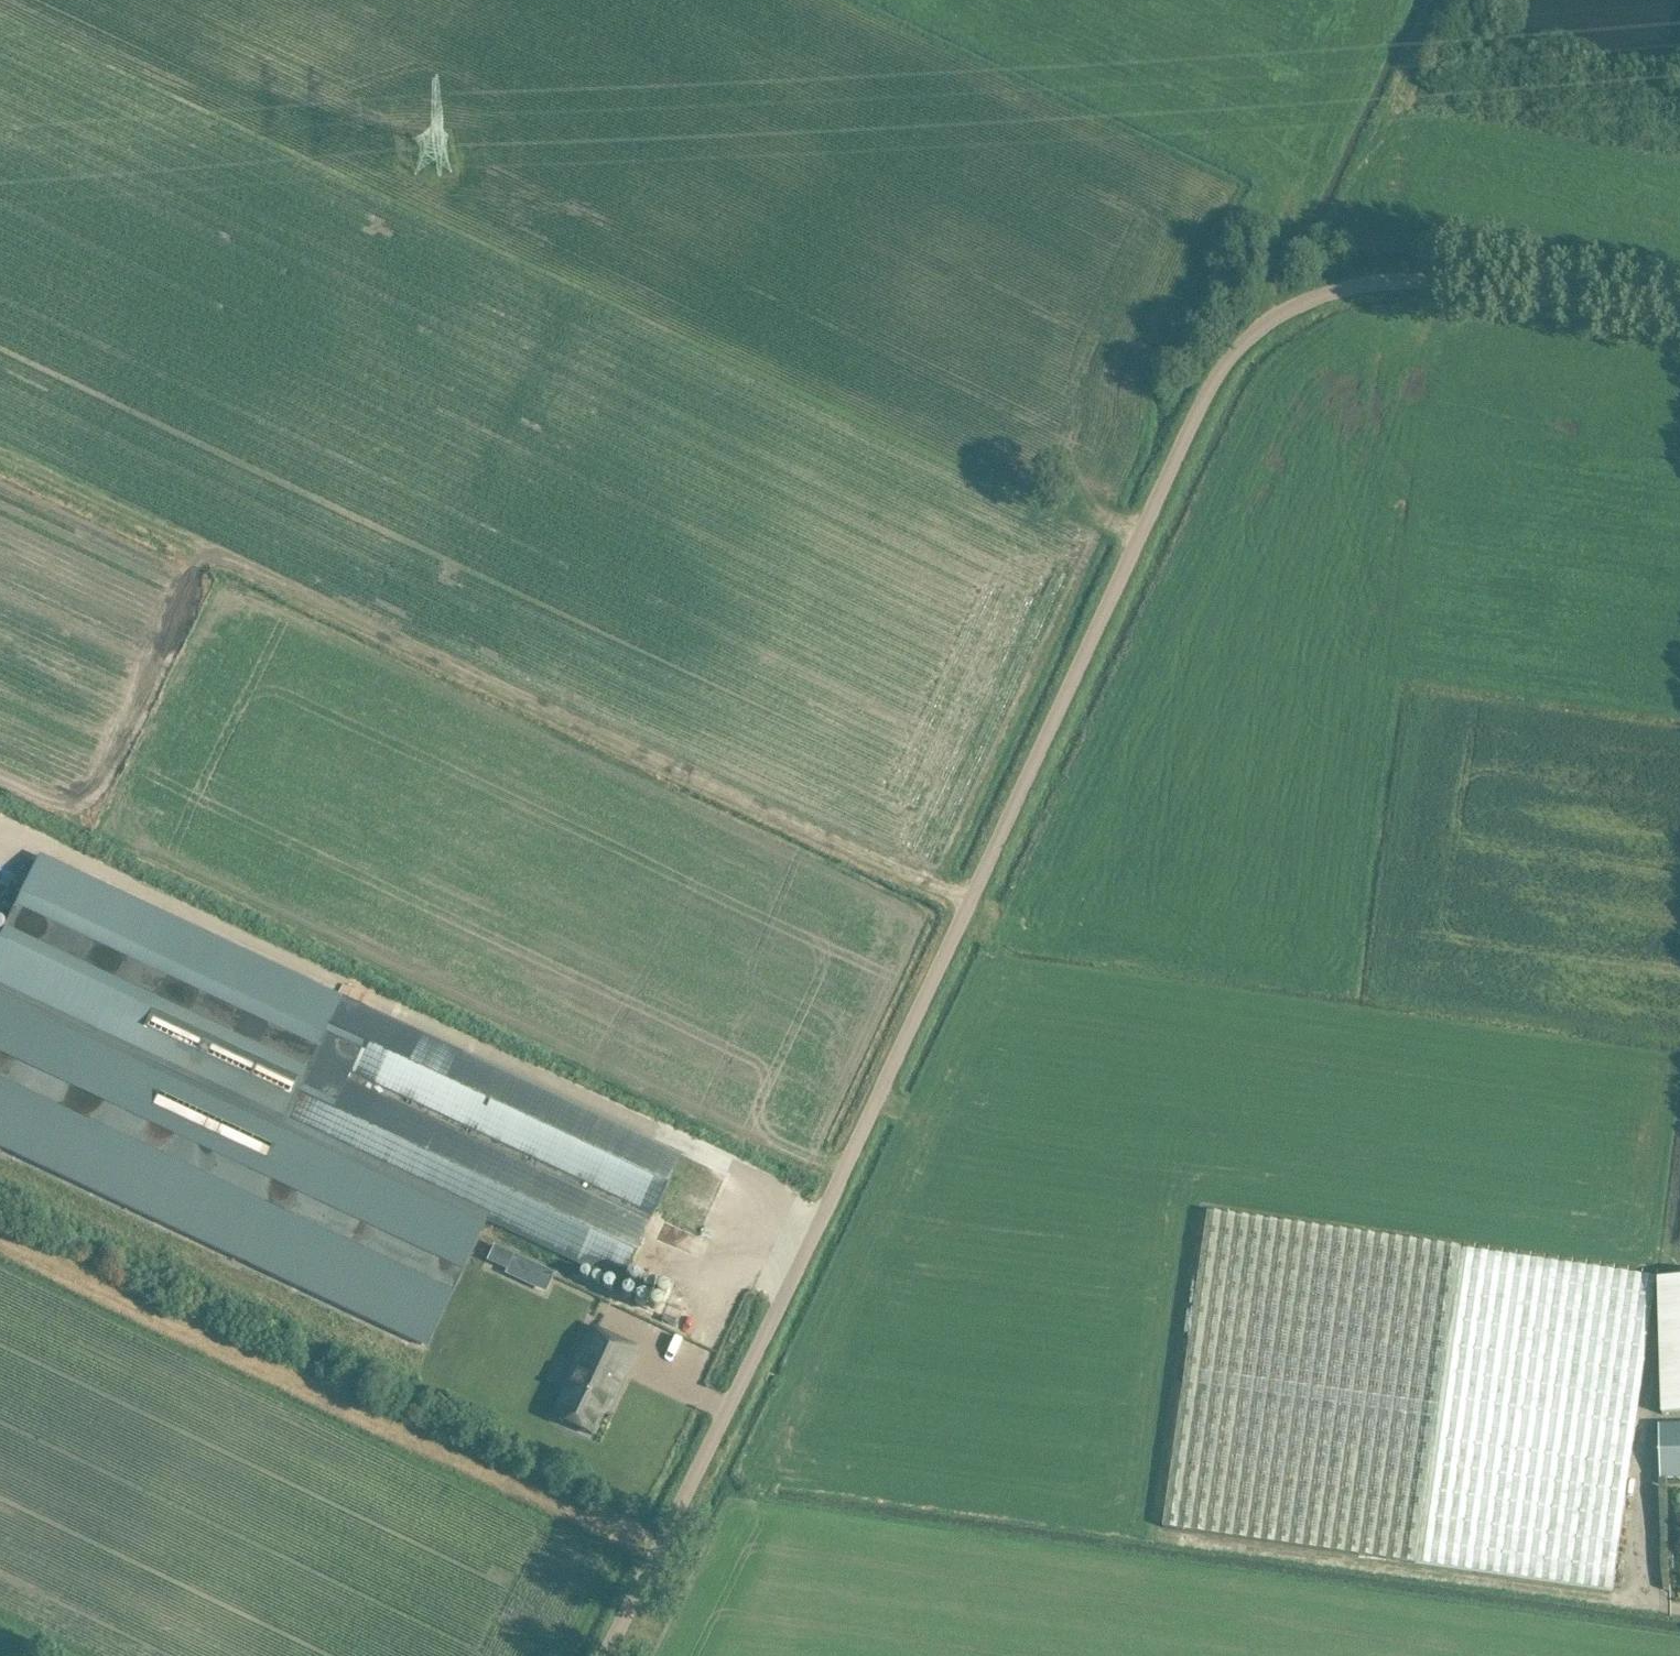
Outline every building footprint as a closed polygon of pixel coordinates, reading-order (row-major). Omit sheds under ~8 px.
[(42,858),(0,948),(0,994),(277,1123),(337,996),(42,858)] [(421,1346),(473,1237),(481,1219),(480,1219),(286,1127),(277,1123),(0,994),(0,1148),(421,1346)] [(345,1000),(286,1127),(480,1219),(481,1219),(617,1283),(677,1155),(345,1000)] [(1208,1214),(1165,1528),(1614,1591),(1658,1276),(1208,1214)] [(494,1247),(488,1261),(507,1270),(514,1256),(494,1247)] [(527,1247),(520,1266),(561,1282),(568,1264),(527,1247)] [(1662,1415),(1679,1414),(1679,1280),(1658,1280),(1662,1415)] [(594,1296),(613,1305),(621,1290),(602,1281),(594,1296)] [(553,1418),(591,1436),(608,1399),(611,1400),(635,1349),(592,1328),(562,1392),(564,1393),(553,1418)] [(1660,1426),(1661,1479),(1679,1479),(1679,1426),(1660,1426)]
